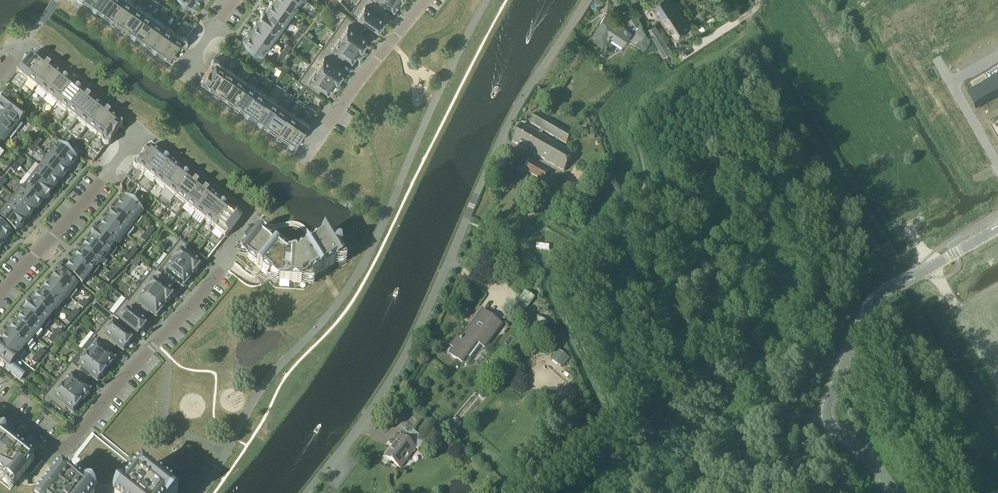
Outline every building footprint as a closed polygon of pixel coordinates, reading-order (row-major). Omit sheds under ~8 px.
[(108,14),(109,15),(119,0),(103,0),(98,7),(108,14)] [(109,15),(119,22),(134,0),(119,0),(109,15)] [(181,45),(189,33),(194,26),(193,26),(183,19),(176,14),(173,12),(162,5),(156,0),(117,0),(181,45)] [(119,22),(130,29),(150,0),(134,0),(119,22)] [(268,6),(286,18),(290,12),(291,13),(294,8),(283,0),(272,0),(272,1),(268,6)] [(294,8),(299,2),(300,2),(301,0),(283,0),(294,8)] [(315,6),(319,10),(324,4),(320,0),(315,6)] [(351,11),(376,29),(379,25),(380,25),(381,25),(381,24),(382,23),(382,22),(382,21),(384,17),(376,11),(379,6),(371,0),(358,0),(351,11)] [(379,6),(381,8),(385,2),(393,8),(399,0),(371,0),(379,6)] [(659,16),(661,16),(675,37),(690,28),(677,7),(677,6),(679,5),(677,1),(674,2),(673,0),(652,0),(651,0),(657,10),(656,11),(659,16)] [(286,18),(268,6),(265,10),(264,10),(263,10),(262,11),(262,12),(261,13),(261,14),(261,15),(261,16),(260,17),(278,29),(286,18)] [(319,10),(315,6),(310,12),(315,16),(319,10)] [(650,40),(635,14),(633,10),(626,14),(630,21),(625,28),(617,22),(618,21),(614,18),(613,20),(605,15),(593,35),(602,41),(600,43),(603,45),(610,35),(623,44),(629,35),(633,38),(632,40),(645,48),(650,40)] [(334,31),(360,48),(362,45),(363,44),(364,44),(364,43),(365,43),(365,42),(365,41),(365,40),(367,37),(359,31),(363,25),(346,14),(334,31)] [(256,22),(252,27),(270,40),(275,33),(279,36),(281,32),(278,29),(260,17),(257,21),(256,22)] [(298,27),(303,30),(308,24),(303,21),(298,27)] [(655,25),(647,30),(657,46),(659,49),(661,48),(666,55),(672,52),(655,25)] [(270,40),(252,27),(244,38),(266,53),(271,45),(268,43),(270,40)] [(303,30),(298,27),(294,33),(298,36),(303,30)] [(334,31),(323,47),(338,58),(340,59),(343,54),(352,60),(360,48),(334,31)] [(287,42),(283,48),(287,51),(292,45),(287,42)] [(322,46),(310,63),(335,80),(338,77),(339,76),(340,76),(340,75),(341,75),(341,74),(341,73),(341,72),(343,69),(335,63),(338,58),(323,47),(322,46)] [(305,130),(306,130),(318,112),(317,112),(223,47),(219,54),(211,65),(305,130)] [(287,51),(283,48),(278,54),(283,58),(287,51)] [(335,80),(310,63),(298,79),(315,91),(319,86),(328,91),(335,80)] [(997,92),(997,66),(973,81),(972,81),(965,86),(976,104),(997,92)] [(88,148),(98,156),(102,151),(105,146),(110,141),(112,139),(21,67),(11,81),(8,84),(18,93),(28,101),(38,108),(48,116),(58,124),(68,132),(78,140),(88,148)] [(0,108),(0,120),(13,130),(24,117),(3,101),(0,105),(0,108)] [(574,155),(541,136),(544,132),(566,145),(572,135),(536,114),(530,124),(541,130),(538,134),(522,125),(512,141),(527,150),(532,153),(564,172),(574,155)] [(0,120),(0,140),(3,142),(13,130),(0,120)] [(32,144),(36,148),(41,142),(37,138),(32,144)] [(36,148),(32,144),(27,150),(32,154),(36,148)] [(50,158),(67,172),(76,162),(58,148),(55,145),(49,153),(52,155),(50,158)] [(67,172),(50,158),(47,156),(40,163),(43,165),(41,168),(58,182),(61,178),(63,177),(67,172)] [(15,164),(19,168),(24,162),(20,159),(15,164)] [(175,216),(216,249),(219,246),(230,232),(219,224),(139,161),(133,168),(133,169),(129,173),(126,178),(134,184),(144,192),(155,200),(165,208),(175,216)] [(530,161),(529,162),(524,170),(543,182),(549,172),(530,161)] [(19,168),(15,164),(10,170),(14,174),(19,168)] [(58,182),(41,168),(32,178),(50,192),(58,182)] [(32,178),(24,188),(42,203),(45,199),(46,199),(47,198),(48,198),(49,197),(49,196),(49,195),(49,194),(49,193),(50,192),(32,178)] [(18,195),(15,198),(33,212),(36,208),(37,208),(38,208),(42,203),(24,188),(22,186),(16,194),(18,195)] [(33,212),(15,198),(13,197),(7,204),(9,206),(7,209),(24,222),(27,218),(28,218),(29,217),(33,212)] [(133,224),(133,225),(136,227),(142,220),(139,217),(142,214),(125,200),(116,211),(133,224)] [(7,209),(4,206),(0,211),(0,215),(1,216),(0,217),(0,221),(15,233),(19,228),(20,228),(21,228),(22,227),(23,226),(23,225),(23,224),(23,223),(24,222),(7,209)] [(133,224),(116,211),(113,215),(112,215),(111,215),(110,216),(109,217),(109,218),(108,218),(108,219),(108,220),(109,220),(108,221),(125,235),(124,235),(127,237),(133,230),(130,227),(133,225),(133,224)] [(125,235),(108,221),(105,225),(104,225),(104,226),(103,226),(99,231),(116,245),(124,235),(125,235)] [(2,245),(10,234),(0,226),(0,243),(2,245)] [(145,234),(149,237),(154,231),(149,228),(145,234)] [(286,251),(258,228),(235,257),(274,288),(304,290),(347,264),(340,253),(341,253),(341,251),(341,250),(341,249),(341,248),(340,247),(340,246),(339,245),(338,245),(338,244),(337,244),(336,244),(335,244),(329,235),(315,244),(313,241),(296,251),(295,252),(293,252),(291,252),(290,252),(289,252),(287,251),(286,251)] [(91,240),(91,241),(107,255),(110,258),(117,250),(113,248),(116,245),(99,231),(96,235),(95,235),(94,235),(93,236),(92,237),(92,238),(91,238),(91,239),(91,240)] [(149,237),(145,234),(140,239),(144,243),(149,237)] [(180,240),(167,256),(192,276),(194,273),(195,273),(196,272),(197,272),(197,271),(197,270),(197,269),(200,265),(192,259),(196,253),(180,240)] [(107,255),(91,241),(87,245),(86,246),(82,251),(99,265),(107,255)] [(133,248),(128,254),(132,257),(137,252),(133,248)] [(77,256),(73,261),(90,275),(92,277),(99,270),(96,268),(99,265),(82,251),(79,255),(78,255),(77,255),(77,256)] [(132,257),(128,254),(123,260),(127,263),(132,257)] [(167,256),(155,272),(168,283),(168,284),(171,285),(175,280),(183,287),(192,276),(167,256)] [(90,275),(73,261),(64,271),(82,285),(90,275)] [(115,268),(110,273),(114,277),(119,272),(115,268)] [(155,272),(152,270),(140,286),(164,306),(167,303),(168,303),(168,302),(169,302),(169,301),(170,301),(170,300),(170,299),(170,298),(173,295),(164,288),(168,284),(168,283),(155,272)] [(68,297),(68,298),(70,300),(77,292),(74,290),(76,287),(60,273),(56,277),(55,277),(54,277),(53,278),(52,279),(52,280),(51,281),(51,282),(52,283),(51,284),(68,297)] [(114,277),(110,273),(105,279),(109,283),(114,277)] [(100,292),(105,286),(101,282),(96,288),(100,292)] [(46,288),(42,293),(60,307),(68,298),(68,297),(51,284),(48,288),(47,288),(46,288)] [(140,286),(128,301),(128,302),(142,313),(142,314),(144,315),(148,310),(156,316),(164,306),(140,286)] [(534,299),(525,292),(515,305),(525,312),(534,299)] [(60,307),(42,293),(39,297),(38,297),(38,298),(37,298),(33,303),(51,317),(60,307)] [(82,310),(89,303),(85,299),(78,306),(82,310)] [(128,302),(128,301),(125,300),(112,316),(137,336),(146,325),(138,318),(142,314),(142,313),(128,302)] [(51,317),(33,303),(30,307),(29,307),(28,307),(27,308),(26,309),(26,310),(25,310),(25,311),(25,312),(26,313),(25,313),(43,327),(42,328),(45,330),(51,322),(49,320),(51,317)] [(70,315),(74,319),(79,313),(75,309),(70,315)] [(453,348),(449,354),(461,364),(466,357),(470,360),(481,346),(483,348),(501,325),(493,319),(482,311),(481,311),(459,340),(456,337),(450,346),(453,348)] [(43,327),(25,313),(17,324),(34,338),(36,340),(42,333),(40,331),(42,328),(43,327)] [(74,319),(70,315),(65,321),(69,325),(74,319)] [(548,324),(536,315),(528,326),(541,334),(548,324)] [(107,320),(95,335),(95,336),(110,348),(111,349),(115,344),(123,351),(126,347),(127,347),(128,347),(128,346),(129,346),(129,345),(129,344),(130,344),(129,343),(132,339),(107,320)] [(12,329),(8,334),(26,348),(25,348),(28,350),(34,343),(32,341),(34,338),(17,324),(13,328),(12,329)] [(58,329),(53,335),(57,339),(62,333),(58,329)] [(0,343),(0,344),(20,360),(26,353),(23,351),(25,348),(26,348),(8,334),(0,343)] [(95,336),(95,335),(94,334),(81,351),(106,370),(114,359),(106,353),(110,348),(95,336)] [(57,339),(53,335),(48,341),(52,345),(57,339)] [(6,365),(6,366),(6,367),(6,368),(6,369),(7,370),(20,380),(26,374),(15,366),(20,360),(0,344),(0,361),(6,365)] [(36,356),(40,359),(45,353),(41,350),(36,356)] [(566,357),(556,350),(549,359),(559,366),(566,357)] [(81,351),(69,367),(85,379),(89,374),(97,381),(100,378),(100,377),(101,377),(102,377),(102,376),(103,375),(103,374),(103,373),(106,370),(81,351)] [(40,359),(36,356),(31,362),(36,365),(40,359)] [(85,379),(69,367),(56,382),(81,402),(89,391),(81,384),(85,379)] [(44,398),(44,399),(43,399),(43,400),(43,401),(43,402),(43,403),(44,403),(44,404),(45,405),(46,405),(47,405),(48,405),(49,405),(50,405),(50,404),(51,404),(60,411),(64,406),(72,412),(75,409),(76,409),(77,408),(78,408),(78,407),(78,406),(79,405),(78,405),(81,402),(56,382),(44,398)] [(454,417),(450,421),(458,428),(462,424),(454,417)] [(412,431),(411,432),(405,440),(400,436),(384,457),(399,469),(415,449),(417,451),(425,441),(412,431)] [(16,482),(33,460),(25,454),(26,452),(0,432),(0,483),(10,491),(16,482)] [(42,492),(169,492),(156,483),(154,483),(141,472),(92,433),(64,468),(60,473),(59,474),(46,492),(43,492),(42,492)]
